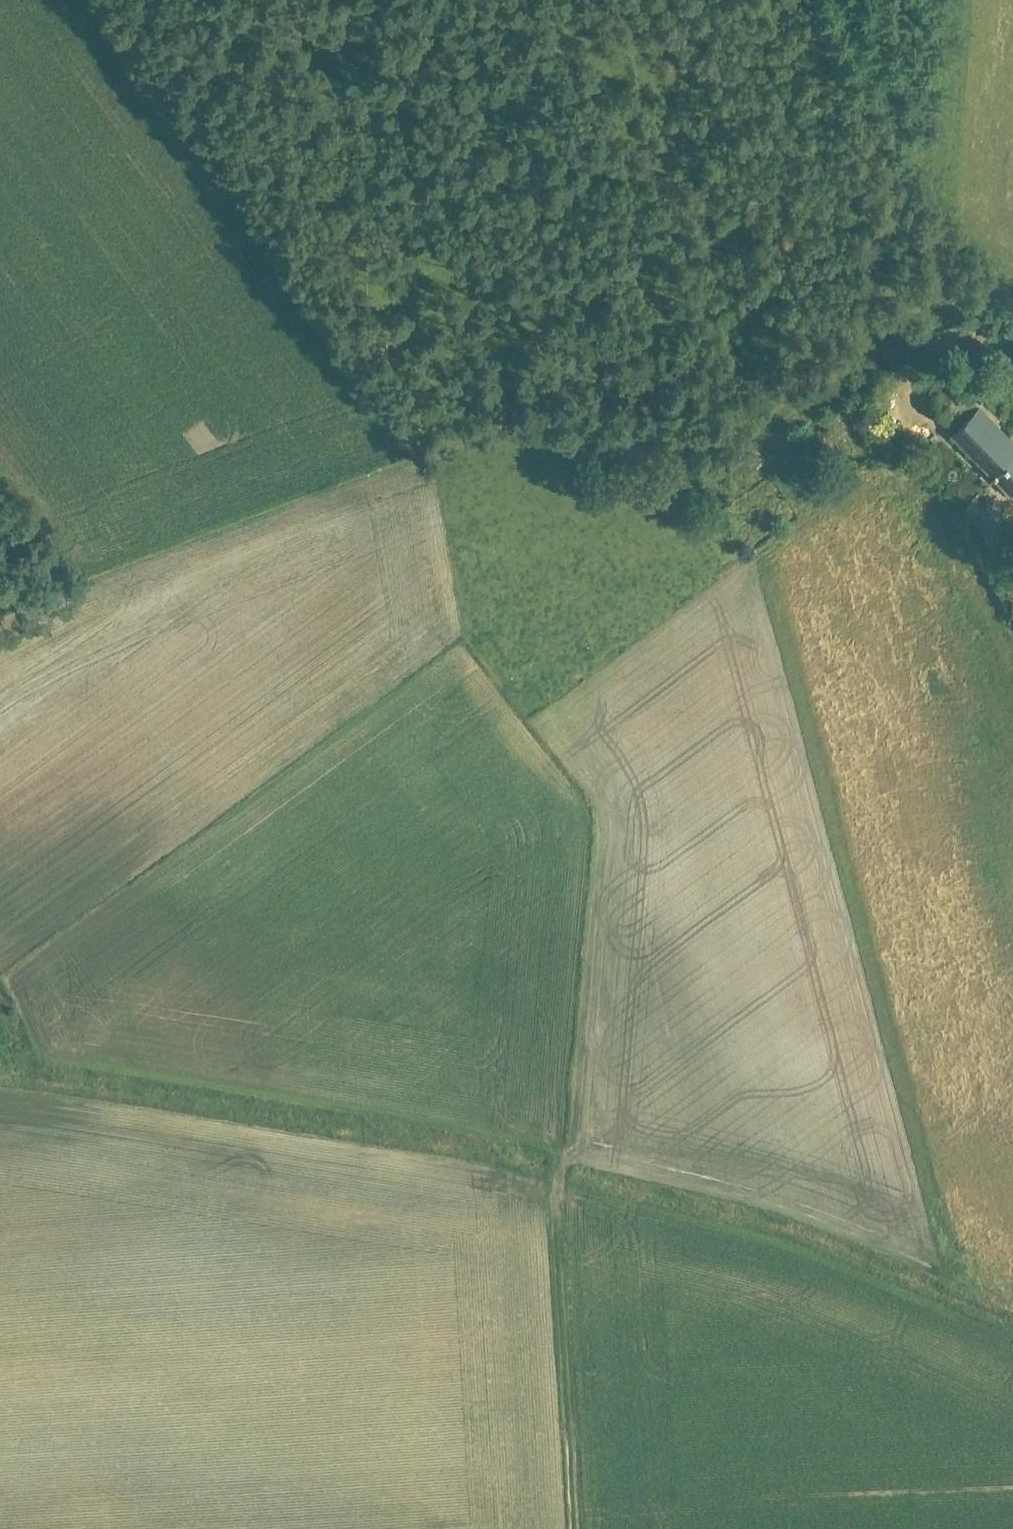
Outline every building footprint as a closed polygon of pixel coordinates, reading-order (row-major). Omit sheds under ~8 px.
[(960,427),(1012,481),(1012,435),(983,405),(960,427)]
